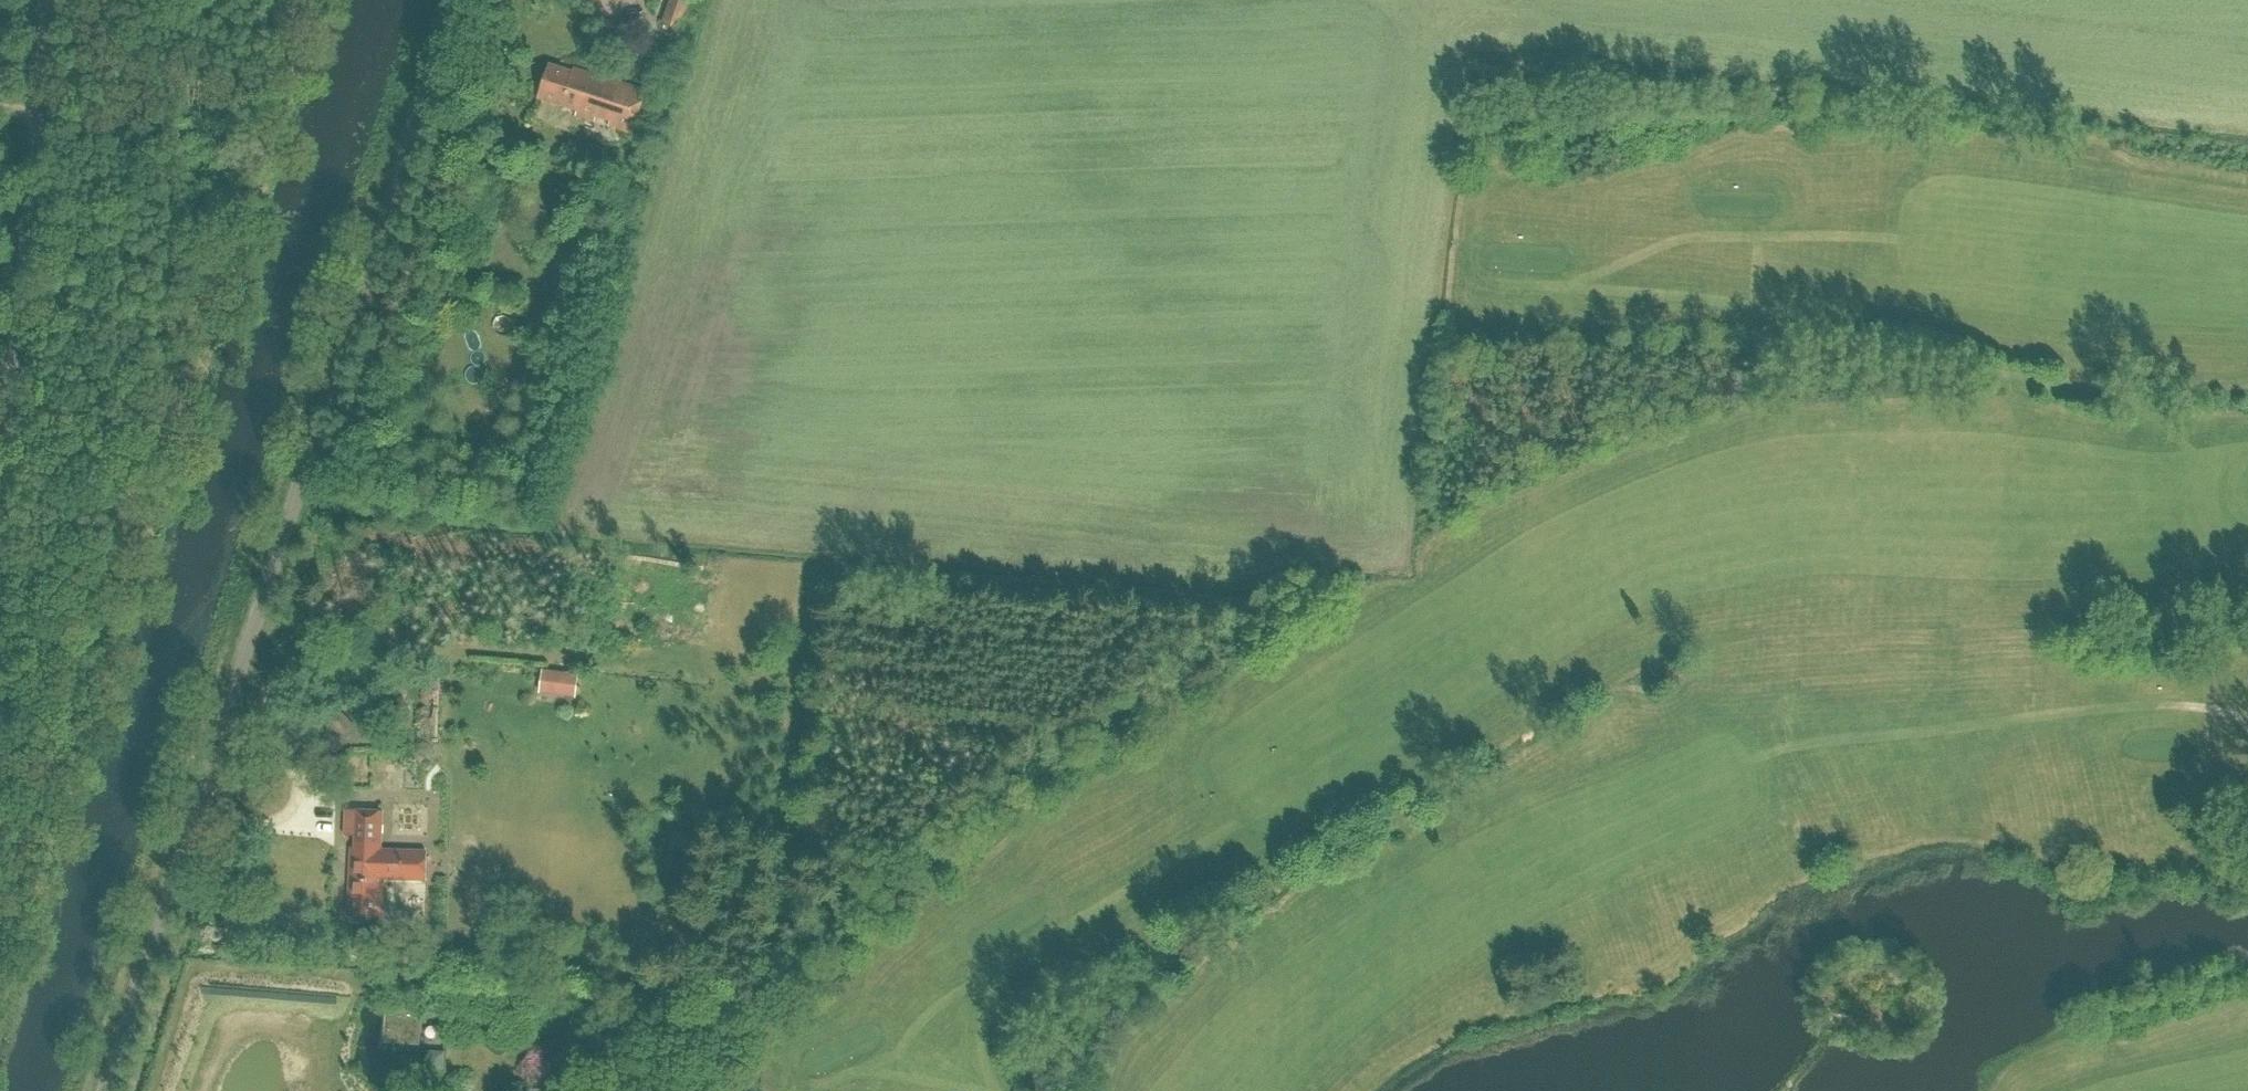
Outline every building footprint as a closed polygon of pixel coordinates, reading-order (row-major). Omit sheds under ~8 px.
[(680,29),(690,0),(671,0),(663,23),(680,29)] [(630,135),(644,92),(571,68),(569,72),(549,65),(537,100),(576,113),(575,117),(630,135)] [(378,816),(342,814),(341,839),(351,840),(350,853),(346,853),(343,919),(377,921),(379,883),(421,886),(422,856),(376,854),(378,816)] [(389,1003),(387,1038),(416,1040),(418,1005),(389,1003)] [(556,1080),(530,1079),(529,1090),(556,1090),(556,1080)]
